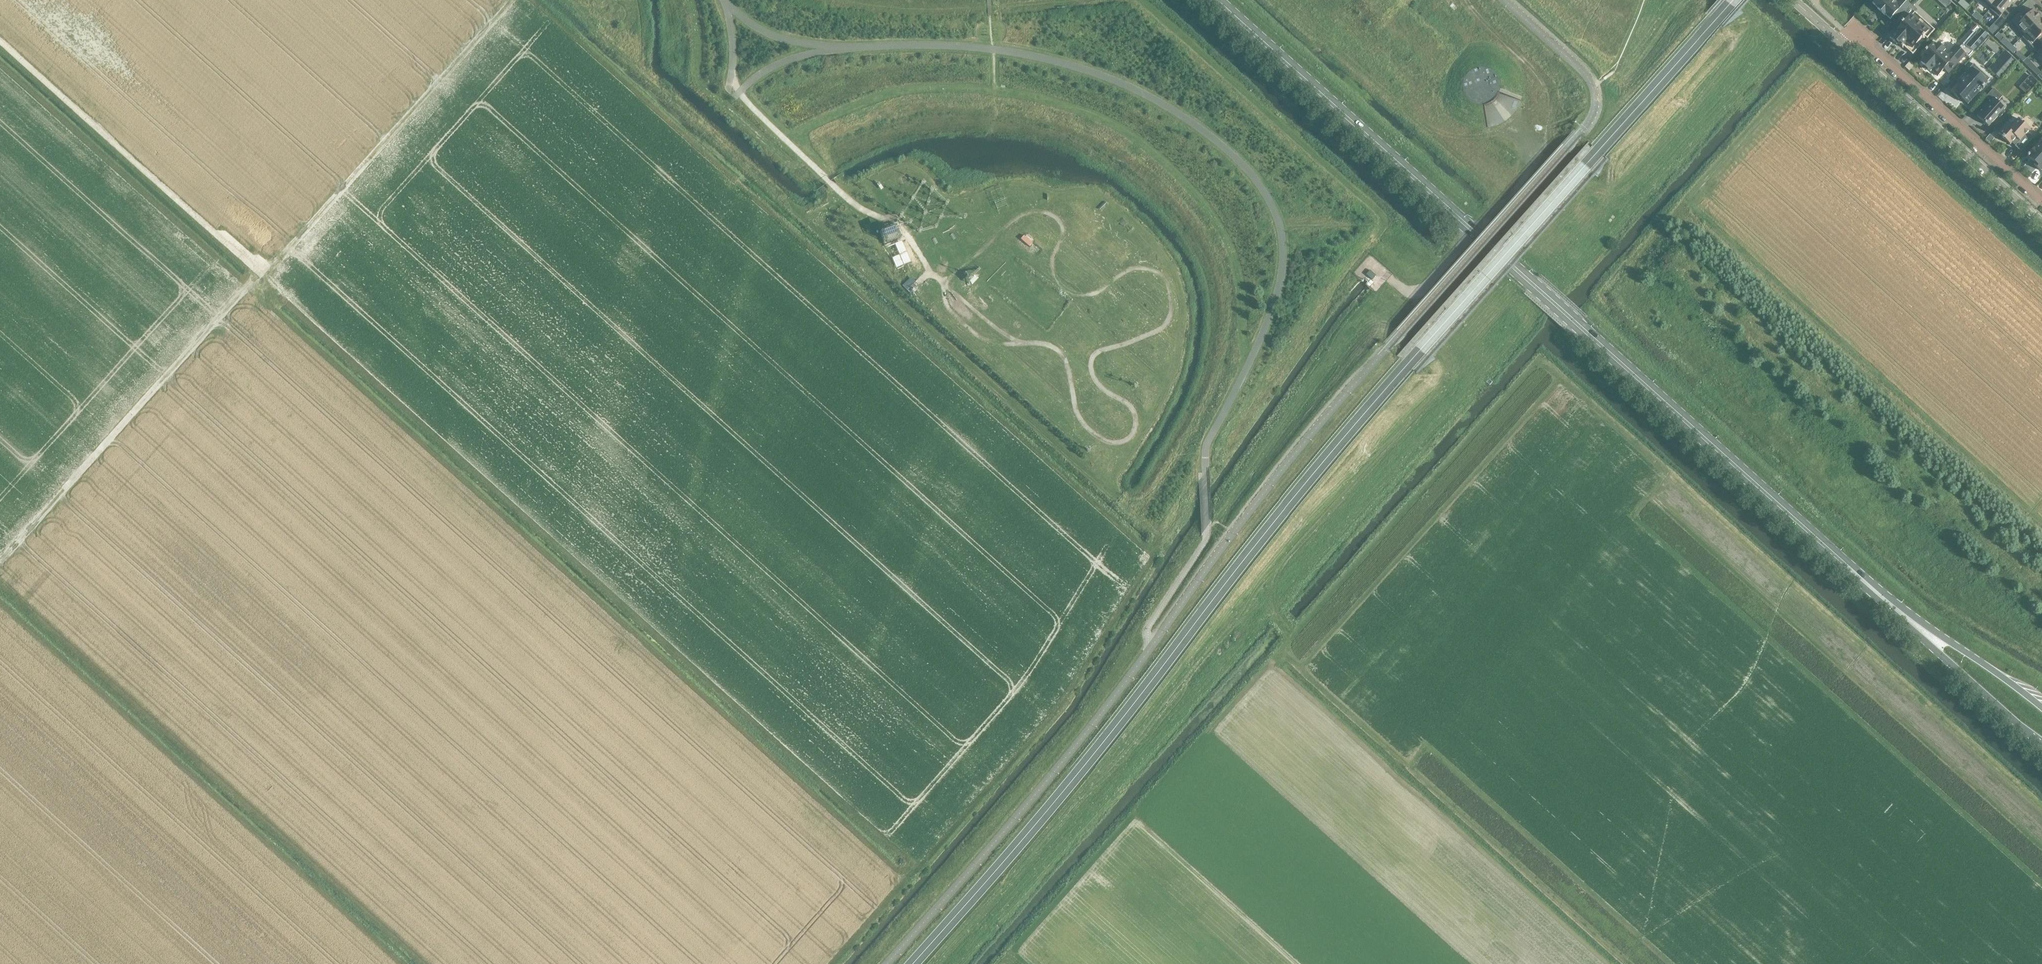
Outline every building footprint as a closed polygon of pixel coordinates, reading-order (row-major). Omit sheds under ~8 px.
[(1873,3),(1878,8),(1877,9),(1885,15),(1885,14),(1890,19),(1894,15),(1898,19),(1911,5),(1906,0),(1901,0),(1898,3),(1894,0),(1876,0),(1873,3)] [(1889,38),(1897,44),(1898,44),(1903,48),(1903,47),(1904,46),(1913,54),(1921,46),(1918,43),(1922,38),(1923,39),(1925,36),(1927,38),(1935,30),(1946,17),(1932,5),(1927,0),(1924,0),(1911,15),(1910,14),(1906,19),(1902,15),(1893,24),(1898,28),(1889,38)] [(1997,0),(1981,0),(1990,8),(1997,0)] [(2015,0),(1997,0),(1990,8),(1989,9),(1999,18),(2002,15),(2006,18),(2011,12),(2007,9),(2015,0)] [(2041,18),(2041,15),(2038,11),(2036,12),(2034,10),(2025,18),(2020,13),(2012,20),(2025,34),(2041,18)] [(2041,18),(2025,34),(2022,37),(2031,46),(2035,51),(2041,44),(2041,37),(2041,36),(2041,19),(2041,18)] [(2007,48),(2010,44),(2004,38),(2000,42),(2007,48)] [(1944,70),(1948,74),(1966,54),(1958,47),(1949,58),(1943,52),(1946,50),(1939,43),(1936,46),(1933,44),(1928,49),(1927,48),(1925,51),(1926,52),(1923,55),(1926,57),(1921,63),(1931,71),(1931,70),(1938,76),(1944,70)] [(2017,50),(2010,44),(2007,48),(2014,53),(2017,50)] [(1998,79),(2016,60),(2005,50),(1987,70),(1998,79)] [(1959,82),(1950,93),(1950,94),(1951,94),(1950,93),(1951,92),(1954,95),(1953,96),(1953,95),(1952,96),(1953,96),(1954,95),(1959,100),(1960,98),(1968,104),(1982,88),(1983,89),(1985,87),(1984,86),(1987,82),(1976,72),(1980,69),(1974,63),(1967,71),(1963,67),(1954,77),(1959,82)] [(1466,75),(1464,77),(1463,80),(1463,82),(1463,85),(1463,86),(1463,88),(1463,91),(1464,93),(1465,96),(1467,97),(1468,99),(1470,100),(1472,102),(1474,103),(1475,103),(1477,104),(1479,104),(1482,104),(1484,104),(1487,104),(1489,103),(1491,102),(1493,100),(1495,99),(1497,97),(1498,94),(1500,92),(1500,89),(1501,86),(1501,84),(1500,81),(1499,78),(1498,76),(1497,74),(1495,72),(1494,71),(1491,69),(1489,68),(1487,67),(1484,66),(1482,66),(1479,67),(1477,67),(1475,68),(1472,69),(1470,71),(1468,72),(1467,73),(1466,75)] [(2002,96),(1993,88),(1986,97),(1990,101),(1977,116),(1989,127),(1998,116),(2000,117),(2005,111),(2003,110),(2005,108),(1998,102),(2002,96)] [(2009,130),(2005,126),(1998,134),(2002,138),(2004,140),(2004,139),(2010,145),(2014,141),(2017,144),(2015,146),(2021,151),(2034,137),(2028,132),(2031,129),(2019,119),(2009,130)] [(2027,156),(2035,163),(2034,165),(2041,171),(2041,170),(2041,140),(2027,156)] [(894,226),(881,231),(885,241),(898,236),(894,226)] [(888,245),(892,256),(898,253),(895,243),(888,245)] [(1370,270),(1366,275),(1372,280),(1376,275),(1370,270)] [(915,283),(911,279),(902,287),(906,292),(915,283)]
